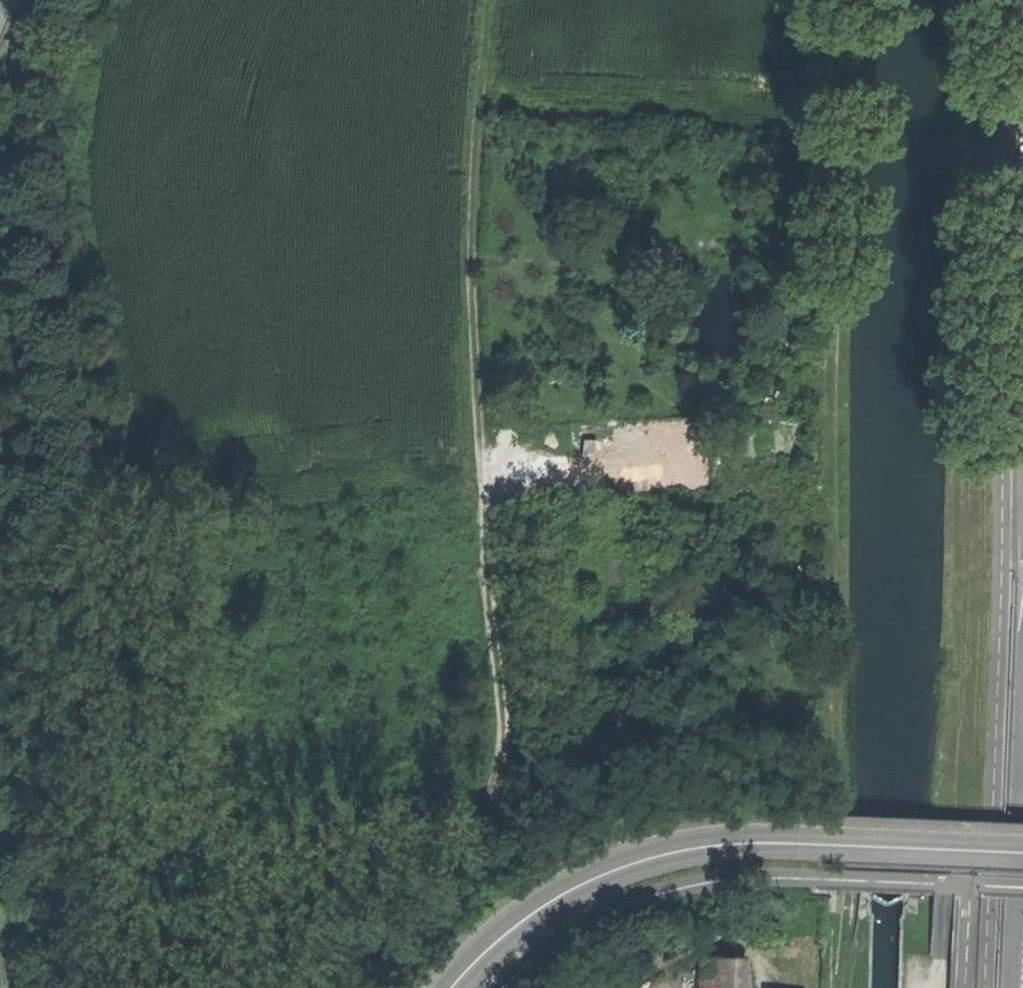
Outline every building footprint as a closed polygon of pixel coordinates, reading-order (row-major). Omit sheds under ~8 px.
[(743,962),(705,960),(702,987),(742,987),(743,962)]
